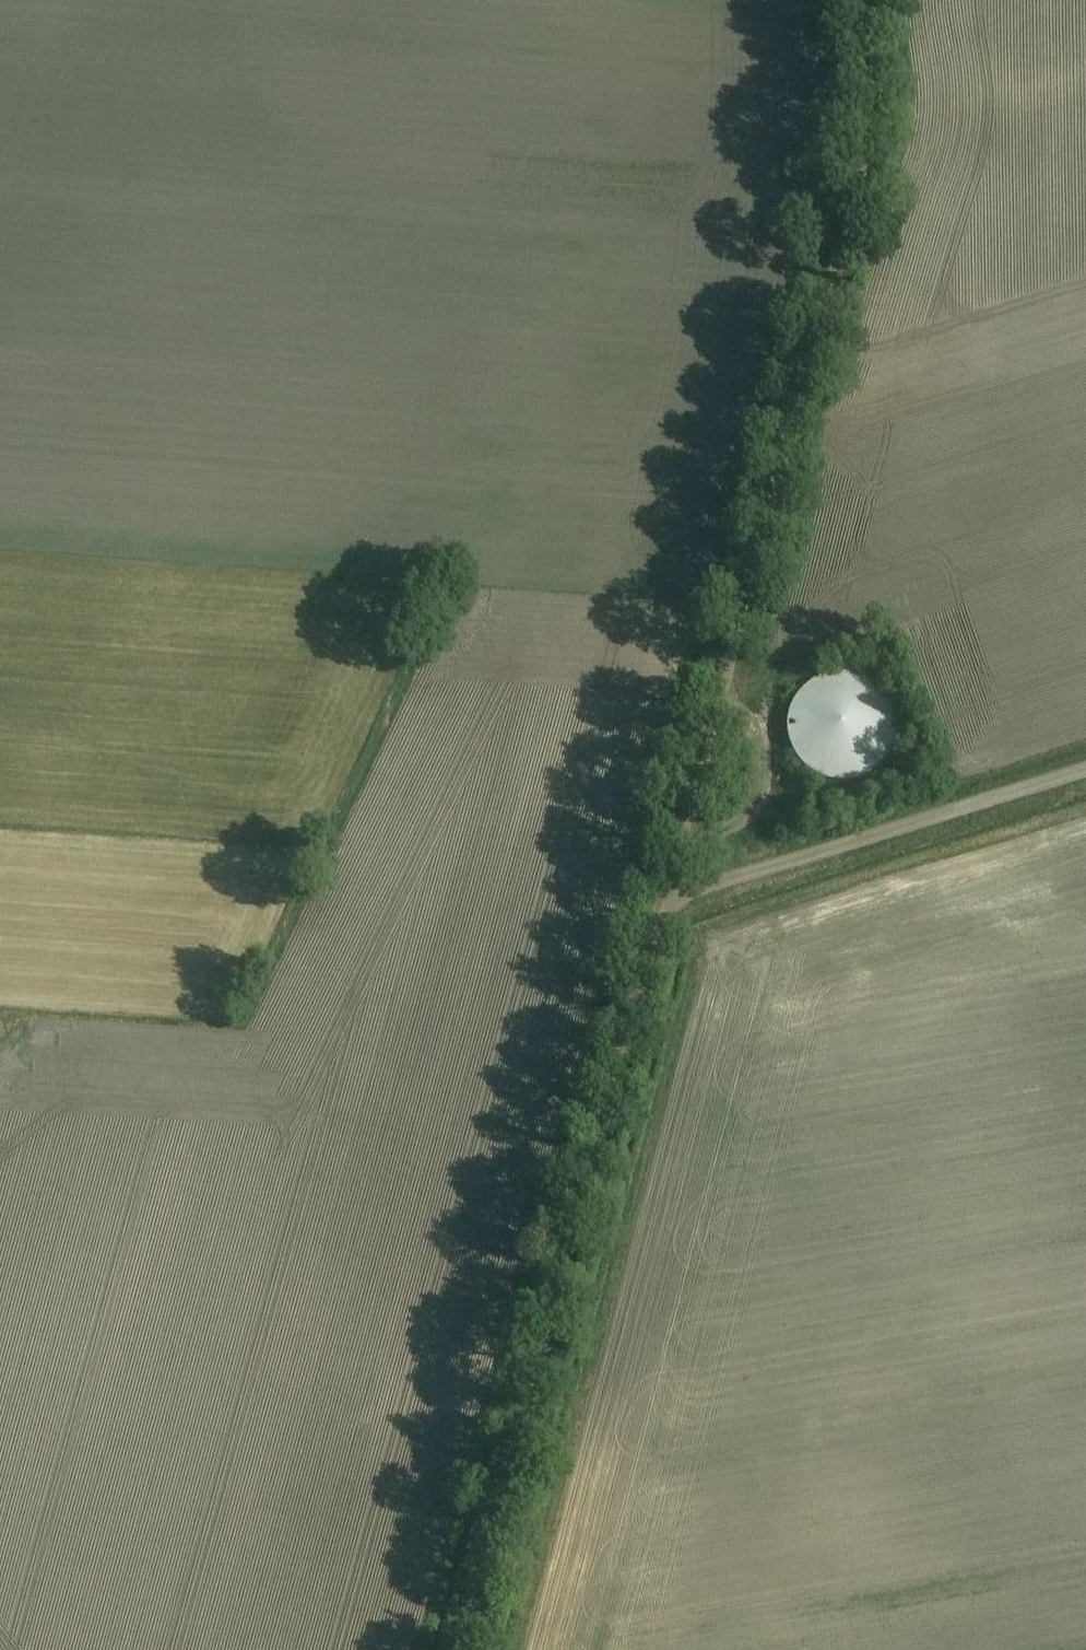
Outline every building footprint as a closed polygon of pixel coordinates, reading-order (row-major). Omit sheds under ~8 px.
[(846,674),(842,674),(841,674),(835,674),(829,675),(826,676),(822,678),(819,679),(815,681),(812,683),(809,685),(806,688),(803,690),(801,693),(799,696),(797,698),(795,703),(793,706),(791,710),(790,713),(789,717),(789,721),(788,724),(788,728),(788,732),(789,736),(789,739),(790,743),(791,745),(792,748),(794,752),(795,755),(797,758),(800,762),(802,764),(806,768),(809,771),(812,773),(815,775),(819,777),(822,778),(826,780),(831,781),(835,782),(839,782),(842,782),(846,782),(852,782),(856,781),(859,780),(864,778),(868,776),(871,774),(874,772),(877,770),(880,767),(883,764),(885,762),(887,758),(890,754),(892,750),(893,747),(895,743),(896,739),(896,736),(897,732),(897,730),(897,726),(896,722),(896,719),(895,715),(894,711),(893,708),(892,706),(890,703),(888,699),(885,695),(883,692),(880,689),(876,685),(873,683),(870,681),(866,679),(863,678),(857,676),(854,675),(850,674),(846,674)]
